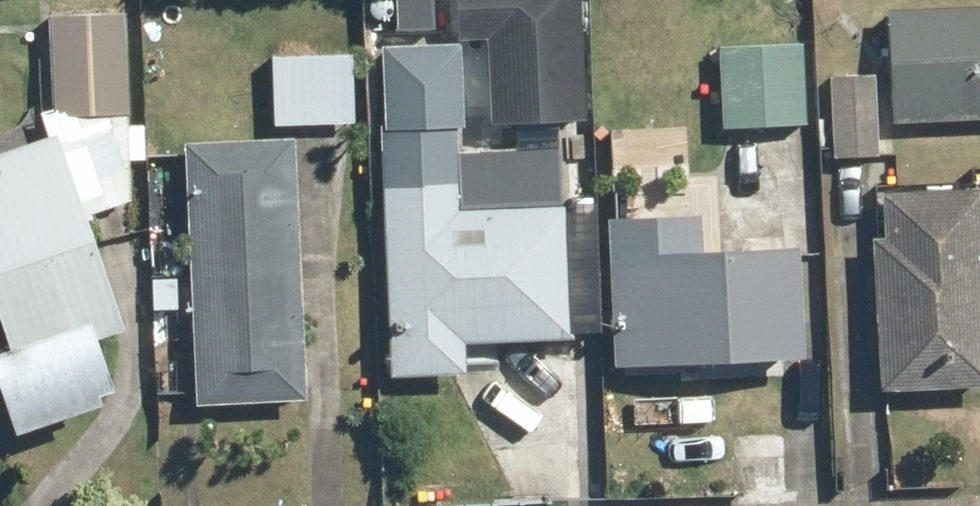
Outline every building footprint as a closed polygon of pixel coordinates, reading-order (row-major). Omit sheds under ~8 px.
[(503,133),(591,130),(585,0),(498,0),(503,133)] [(895,115),(979,110),(979,3),(888,10),(895,115)] [(129,9),(48,17),(58,109),(138,101),(129,9)] [(717,42),(715,118),(814,120),(815,44),(717,42)] [(272,52),(276,123),(362,118),(358,48),(272,52)] [(105,326),(118,323),(62,134),(0,153),(0,305),(10,340),(0,343),(0,389),(13,430),(127,394),(105,326)] [(314,396),(301,144),(189,149),(202,402),(314,396)] [(461,339),(571,331),(562,199),(457,206),(455,145),(385,147),(392,361),(462,359),(461,339)] [(880,193),(894,378),(979,372),(979,185),(880,193)] [(613,211),(615,251),(613,251),(620,367),(711,363),(711,361),(798,356),(791,240),(706,245),(705,208),(613,211)]
